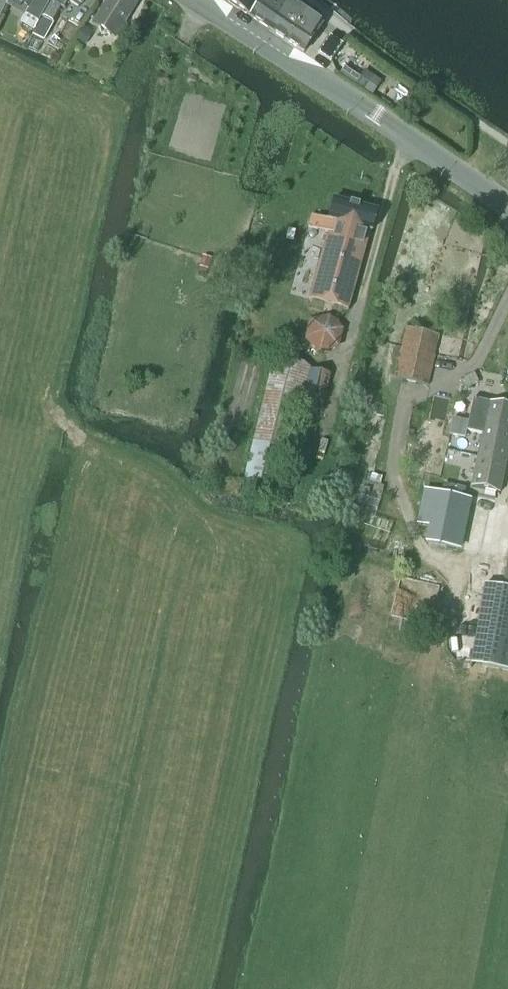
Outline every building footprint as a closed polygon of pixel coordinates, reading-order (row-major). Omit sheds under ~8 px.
[(8,0),(0,0),(0,18),(8,0)] [(37,23),(51,0),(14,0),(29,8),(24,16),(37,23)] [(38,39),(42,41),(61,8),(63,10),(68,3),(78,9),(80,6),(81,7),(85,0),(52,0),(50,2),(51,3),(42,18),(43,19),(39,25),(33,36),(38,39)] [(126,31),(124,23),(136,5),(127,0),(108,0),(93,26),(99,29),(100,37),(126,31)] [(248,17),(259,0),(226,0),(226,1),(248,17)] [(287,2),(285,0),(259,0),(248,17),(268,30),(287,2)] [(285,41),(304,13),(287,2),(268,30),(285,41)] [(303,53),(322,25),(304,13),(285,41),(303,53)] [(92,33),(82,27),(75,40),(84,46),(92,33)] [(331,62),(342,45),(328,36),(317,53),(331,62)] [(372,98),(381,84),(365,73),(356,87),(372,98)] [(371,233),(377,212),(334,200),(329,221),(312,217),(309,229),(328,234),(310,300),(348,311),(370,233),(371,233)] [(202,256),(199,268),(208,271),(211,259),(202,256)] [(401,349),(394,380),(428,387),(439,336),(406,329),(401,349)] [(274,357),(244,478),(277,487),(296,409),(301,410),(304,400),(323,405),(331,375),(310,370),(304,365),(274,357)] [(507,455),(507,407),(490,403),(473,399),(468,424),(455,422),(452,437),(464,440),(466,432),(483,436),(472,488),(500,494),(507,455)] [(471,664),(507,670),(507,560),(503,589),(483,586),(471,664)]
